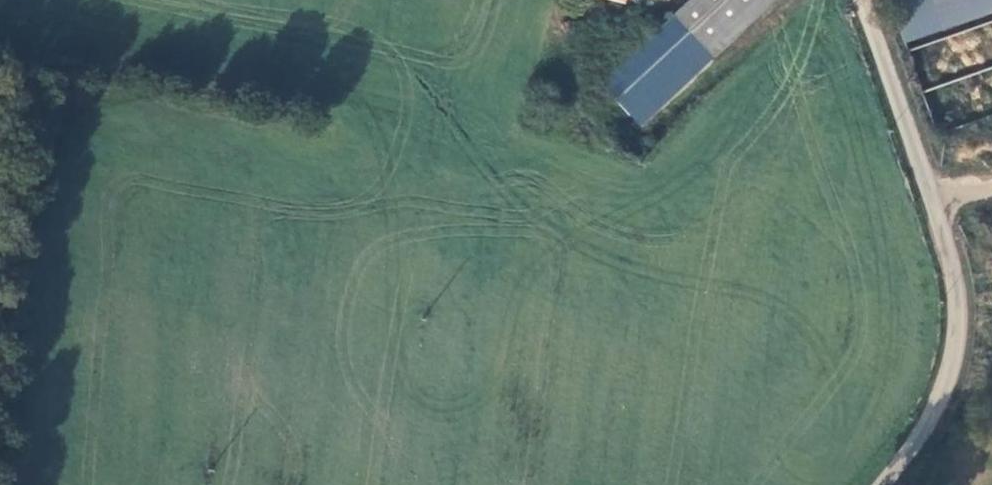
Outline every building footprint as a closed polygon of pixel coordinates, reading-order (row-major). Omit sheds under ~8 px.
[(769,0),(685,0),(599,78),(637,120),(769,0)] [(946,23),(991,8),(991,0),(938,0),(946,23)] [(991,114),(991,88),(985,66),(991,64),(991,22),(909,51),(937,133),(991,114)]
